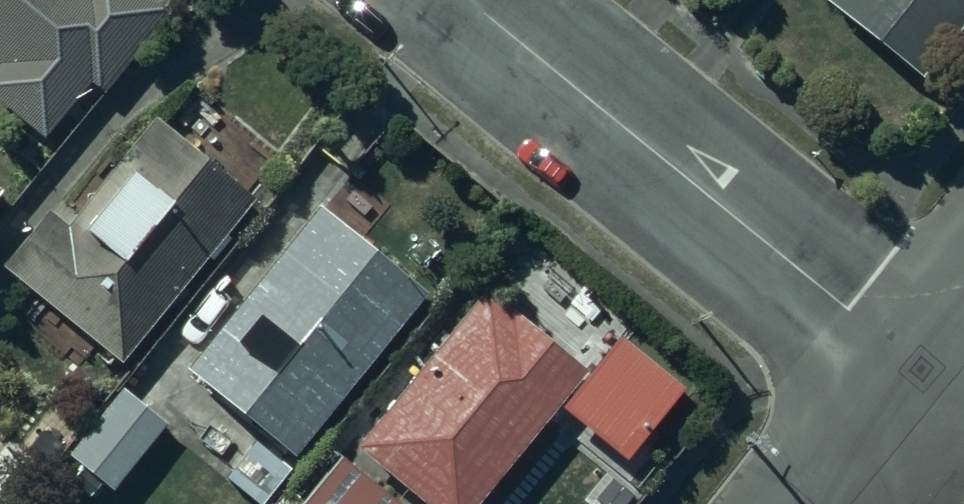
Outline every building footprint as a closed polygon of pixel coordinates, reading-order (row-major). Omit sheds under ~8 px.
[(141,0),(0,0),(0,58),(11,66),(0,80),(0,104),(52,145),(94,91),(105,99),(157,33),(156,33),(167,20),(141,0)] [(831,22),(926,91),(963,40),(963,0),(847,0),(831,22)] [(257,208),(160,128),(71,235),(54,221),(10,274),(124,368),(257,208)] [(426,301),(328,216),(192,373),(290,458),(426,301)] [(583,378),(485,299),(357,456),(417,503),(481,503),(583,378)] [(174,432),(131,397),(74,465),(117,500),(174,432)] [(24,443),(0,424),(0,473),(24,443)] [(338,468),(308,503),(382,503),(338,468)]
